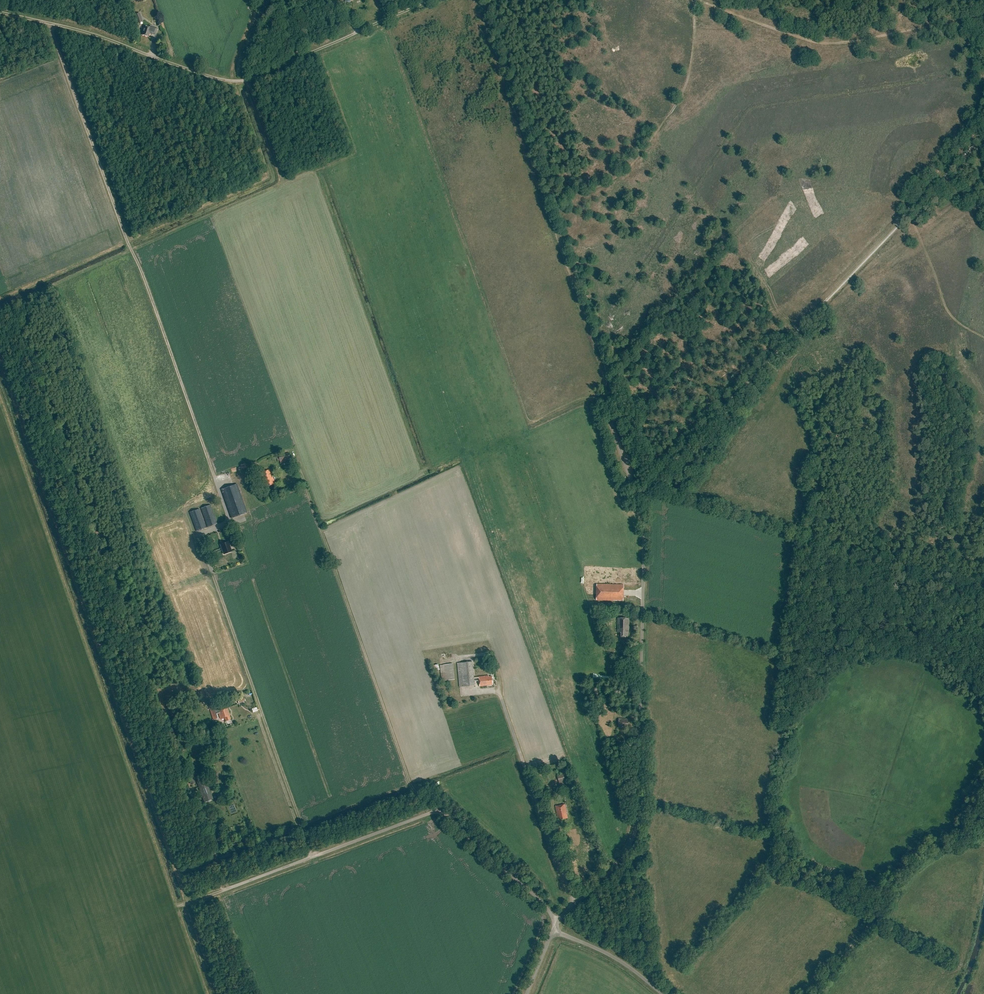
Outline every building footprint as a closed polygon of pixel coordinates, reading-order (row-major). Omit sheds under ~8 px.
[(134,15),(137,24),(143,22),(140,13),(134,15)] [(145,26),(142,35),(148,36),(149,33),(155,35),(157,28),(151,26),(151,28),(145,26)] [(279,454),(281,461),(291,459),(289,452),(279,454)] [(263,477),(262,477),(266,487),(275,483),(273,477),(272,477),(269,469),(261,472),(263,477)] [(237,483),(220,488),(231,518),(247,513),(237,483)] [(210,505),(200,508),(207,527),(217,524),(210,505)] [(189,512),(197,531),(206,528),(199,508),(189,512)] [(220,544),(223,555),(232,552),(228,541),(220,544)] [(597,584),(597,600),(623,601),(624,585),(597,584)] [(612,632),(621,632),(621,637),(628,637),(628,632),(628,630),(629,630),(629,618),(612,618),(612,632)] [(472,661),(462,662),(457,663),(459,686),(475,685),(474,681),(479,680),(480,686),(492,684),(491,676),(489,676),(488,675),(479,676),(474,677),(472,661)] [(453,663),(440,665),(442,680),(455,679),(453,663)] [(220,719),(224,717),(226,721),(231,720),(229,716),(230,715),(227,707),(226,708),(225,706),(224,706),(224,708),(217,711),(218,711),(216,712),(214,706),(209,708),(209,706),(213,720),(218,719),(217,714),(218,713),(220,719)] [(618,719),(618,727),(627,727),(627,725),(628,725),(628,719),(618,719)] [(557,775),(561,788),(567,787),(565,780),(563,773),(557,775)] [(197,782),(204,800),(212,797),(205,779),(197,782)] [(565,804),(555,806),(558,818),(560,818),(561,820),(568,818),(565,804)]
